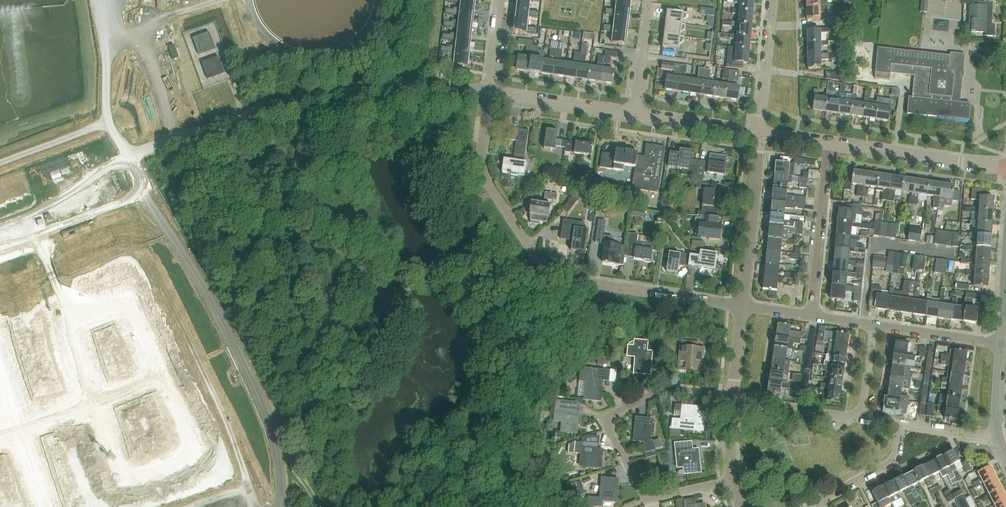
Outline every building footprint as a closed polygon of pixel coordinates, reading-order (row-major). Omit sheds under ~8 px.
[(530,0),(526,0),(516,0),(515,15),(528,17),(538,18),(538,13),(529,12),(530,0)] [(629,12),(631,0),(617,0),(616,10),(629,12)] [(753,13),(754,0),(734,0),(734,1),(741,2),(740,10),(740,11),(753,13)] [(445,9),(445,14),(453,15),(460,16),(460,14),(473,15),(475,3),(461,1),(461,3),(460,8),(454,8),(453,10),(451,9),(445,9)] [(994,37),(994,25),(990,25),(991,3),(969,2),(968,32),(984,33),(984,36),(994,37)] [(820,12),(828,12),(828,5),(820,5),(820,8),(807,8),(807,20),(820,20),(820,12)] [(628,28),(629,12),(616,10),(605,9),(605,14),(616,15),(614,27),(628,28)] [(740,15),(739,23),(739,24),(752,25),(753,13),(740,11),(740,10),(733,9),(732,14),(740,15)] [(667,11),(665,23),(686,25),(682,24),(682,20),(683,20),(686,18),(687,14),(687,13),(667,11)] [(444,21),(443,27),(451,28),(458,28),(458,27),(472,28),(473,15),(460,14),(460,16),(459,21),(452,20),(452,22),(444,21)] [(528,17),(515,15),(513,31),(536,34),(537,30),(527,29),(528,17)] [(843,17),(828,17),(829,24),(833,23),(834,27),(840,27),(840,23),(843,23),(843,17)] [(750,38),(752,25),(739,24),(739,23),(731,22),(722,21),(722,25),(739,27),(738,35),(738,37),(750,38)] [(685,26),(686,25),(665,23),(664,35),(684,37),(680,36),(681,32),(685,30),(685,26)] [(612,44),(626,45),(628,28),(614,27),(603,25),(603,30),(614,32),(612,44)] [(442,34),(442,39),(450,40),(457,41),(457,39),(470,41),(472,28),(458,27),(458,28),(458,34),(451,33),(450,35),(442,34)] [(820,43),(821,41),(820,33),(828,33),(828,28),(820,28),(821,30),(807,30),(807,43),(820,43)] [(199,55),(216,49),(210,33),(193,39),(199,55)] [(737,40),(737,48),(736,49),(749,51),(750,38),(738,37),(738,35),(724,34),(723,38),(737,40)] [(684,38),(684,37),(664,35),(662,47),(673,48),(679,49),(680,44),(683,42),(684,37),(684,38)] [(441,46),(440,52),(448,53),(456,53),(456,52),(469,54),(470,41),(457,39),(457,41),(456,46),(449,46),(449,47),(441,46)] [(532,52),(533,41),(518,39),(517,44),(526,46),(526,51),(532,52)] [(821,56),(821,55),(821,46),(828,46),(828,41),(821,41),(820,43),(807,43),(808,56),(821,56)] [(582,44),(580,53),(586,54),(588,54),(589,45),(582,44)] [(169,48),(173,60),(179,58),(175,45),(169,48)] [(744,63),(748,64),(749,51),(736,49),(737,48),(729,47),(727,68),(743,69),(744,63)] [(969,121),(970,109),(971,104),(960,103),(965,54),(956,53),(955,57),(893,50),(878,48),(875,78),(890,80),(891,69),(904,70),(904,75),(914,76),(912,99),(908,98),(907,114),(969,121)] [(543,60),(541,73),(553,75),(556,50),(550,49),(549,61),(543,60)] [(553,75),(564,77),(567,63),(560,62),(562,50),(556,50),(553,75)] [(439,59),(439,65),(447,66),(454,67),(454,65),(468,67),(469,54),(456,52),(456,53),(455,59),(448,58),(447,60),(439,59)] [(519,56),(517,70),(529,72),(532,52),(526,52),(525,57),(519,56)] [(532,52),(529,72),(541,73),(543,60),(536,59),(537,53),(532,52)] [(567,63),(564,77),(576,79),(580,53),(575,52),(573,64),(567,63)] [(576,79),(588,81),(590,67),(585,66),(586,54),(580,53),(576,79)] [(808,69),(821,69),(821,59),(828,59),(828,54),(821,55),(821,56),(808,56),(808,69)] [(590,67),(588,81),(600,82),(604,56),(598,56),(596,68),(590,67)] [(600,82),(613,84),(615,70),(603,69),(604,63),(609,64),(610,57),(604,56),(600,82)] [(202,63),(208,80),(225,74),(219,57),(202,63)] [(673,77),(667,76),(665,90),(677,92),(681,65),(674,64),(674,65),(662,63),(662,69),(674,71),(673,77)] [(677,92),(689,93),(691,80),(685,79),(687,66),(681,65),(677,92)] [(691,80),(689,93),(701,95),(705,69),(700,68),(698,81),(691,80)] [(701,95),(713,97),(715,83),(715,82),(710,77),(711,72),(712,72),(712,70),(711,70),(705,69),(701,95)] [(715,83),(713,97),(726,99),(730,70),(724,69),(723,79),(728,80),(727,85),(715,83)] [(726,99),(738,101),(740,87),(733,86),(735,76),(739,77),(740,71),(730,70),(726,99)] [(825,112),(838,114),(840,101),(838,101),(833,100),(835,88),(833,88),(833,83),(828,82),(828,83),(827,89),(827,91),(826,99),(827,99),(825,112)] [(838,114),(850,116),(852,103),(851,103),(843,102),(846,85),(841,84),(840,93),(838,101),(840,101),(838,114)] [(850,116),(863,118),(865,105),(864,104),(856,103),(858,86),(853,86),(852,95),(851,103),(852,103),(850,116)] [(813,110),(825,112),(827,99),(826,99),(818,98),(819,90),(814,89),(813,97),(815,97),(813,110)] [(865,105),(863,118),(876,120),(878,107),(876,106),(877,101),(869,100),(869,98),(865,97),(864,104),(865,105)] [(891,108),(880,107),(882,100),(877,99),(877,101),(876,106),(878,107),(876,120),(889,121),(891,108)] [(525,175),(527,162),(524,162),(529,131),(509,128),(507,139),(516,141),(513,160),(504,158),(502,172),(508,173),(507,174),(511,174),(511,173),(525,175)] [(562,140),(557,139),(558,131),(547,129),(544,149),(556,150),(556,147),(561,147),(562,140)] [(593,145),(567,141),(562,140),(561,147),(565,148),(565,152),(574,153),(591,156),(593,145)] [(632,189),(659,193),(666,147),(646,145),(644,160),(637,159),(638,153),(636,153),(634,167),(635,167),(632,189)] [(634,167),(636,153),(616,150),(616,155),(602,153),(600,168),(624,171),(625,166),(634,167)] [(697,183),(700,183),(703,161),(690,159),(692,151),(680,150),(680,154),(672,153),(670,167),(683,169),(683,175),(698,177),(697,183)] [(709,162),(703,161),(700,183),(703,183),(704,173),(725,176),(728,157),(711,154),(709,162)] [(774,175),(788,176),(790,163),(776,162),(774,175)] [(863,198),(866,173),(853,171),(852,178),(851,184),(862,186),(862,190),(860,190),(859,197),(863,198)] [(867,187),(877,188),(879,175),(866,173),(863,198),(867,198),(868,191),(867,191),(867,187)] [(788,176),(774,175),(773,188),(787,189),(788,183),(792,184),(792,177),(788,176)] [(883,194),(882,201),(888,201),(891,177),(879,175),(877,188),(876,193),(883,194)] [(593,187),(594,177),(588,176),(587,181),(581,180),(580,186),(593,187)] [(904,179),(891,177),(888,201),(892,202),(893,195),(892,194),(892,190),(902,192),(904,179)] [(913,205),(916,180),(904,179),(902,192),(912,194),(911,197),(910,197),(909,204),(913,205)] [(926,200),(927,196),(929,182),(916,180),(913,205),(917,206),(918,199),(926,200)] [(938,209),(942,184),(929,182),(927,196),(938,197),(937,201),(935,201),(934,208),(938,209)] [(705,189),(702,212),(702,213),(722,215),(722,210),(714,209),(716,190),(710,190),(710,184),(697,183),(697,188),(705,189)] [(952,199),(954,186),(942,184),(938,209),(938,214),(942,215),(944,202),(942,202),(942,198),(952,199)] [(787,189),(773,188),(772,200),(805,204),(806,198),(787,196),(787,189)] [(993,211),(994,198),(989,197),(989,189),(972,188),(971,199),(980,200),(979,209),(979,210),(993,211)] [(555,206),(557,194),(545,192),(543,204),(532,202),(530,214),(531,215),(530,220),(545,222),(547,222),(549,205),(555,206)] [(567,214),(579,197),(574,193),(562,210),(567,214)] [(669,199),(662,198),(659,211),(667,212),(669,199)] [(805,204),(772,200),(770,213),(785,214),(785,208),(804,210),(805,204)] [(856,215),(861,215),(862,206),(847,205),(847,210),(839,210),(838,223),(851,224),(851,223),(855,223),(856,215)] [(645,209),(634,207),(632,216),(644,217),(645,209)] [(979,210),(979,209),(965,208),(965,212),(979,213),(978,221),(978,223),(992,224),(993,211),(979,210)] [(719,239),(722,215),(702,213),(702,212),(698,211),(698,215),(702,216),(700,237),(719,239)] [(785,214),(770,213),(769,225),(787,227),(789,227),(797,228),(802,229),(803,223),(784,221),(785,214)] [(585,253),(589,231),(583,230),(584,223),(563,219),(560,239),(572,241),(570,251),(585,253)] [(598,220),(595,243),(603,244),(606,221),(598,220)] [(978,226),(977,234),(977,235),(991,236),(992,224),(978,223),(978,221),(969,221),(969,225),(978,226)] [(860,224),(859,228),(870,229),(869,237),(873,236),(873,235),(875,222),(871,224),(871,225),(860,224)] [(879,236),(881,223),(875,222),(873,235),(874,235),(879,236)] [(838,223),(837,235),(850,237),(850,235),(856,236),(857,228),(859,228),(860,224),(855,223),(851,223),(851,224),(838,223)] [(888,224),(881,223),(879,236),(886,237),(888,224)] [(894,224),(888,224),(886,237),(892,238),(894,224)] [(787,227),(769,225),(768,238),(782,240),(785,240),(786,231),(788,232),(789,227),(787,227)] [(908,240),(920,242),(921,229),(910,227),(908,240)] [(977,235),(977,234),(969,233),(968,237),(977,238),(977,246),(977,248),(990,249),(991,236),(977,235)] [(629,234),(626,256),(634,258),(634,259),(652,261),(653,251),(656,251),(657,244),(636,242),(637,235),(629,234)] [(848,249),(849,248),(850,240),(858,241),(858,236),(856,236),(850,235),(850,237),(837,235),(835,248),(848,249)] [(927,235),(926,243),(933,244),(934,237),(927,235)] [(605,244),(602,262),(623,265),(626,246),(612,244),(612,237),(604,236),(603,243),(605,244)] [(767,251),(781,252),(782,240),(768,238),(767,251)] [(977,248),(977,246),(968,246),(968,250),(977,251),(976,259),(976,260),(989,261),(990,249),(977,248)] [(835,248),(834,261),(847,262),(848,261),(848,252),(863,254),(863,256),(865,256),(866,249),(864,249),(857,249),(849,248),(848,249),(835,248)] [(699,257),(693,256),(691,267),(715,271),(718,254),(700,251),(699,257)] [(765,263),(779,265),(781,252),(767,251),(765,263)] [(679,265),(691,267),(693,256),(690,255),(689,260),(680,258),(681,254),(669,252),(666,271),(678,273),(679,265)] [(886,269),(892,270),(895,253),(888,252),(886,269)] [(899,267),(901,254),(895,253),(892,270),(898,271),(899,267)] [(901,254),(899,267),(905,268),(907,255),(901,254)] [(873,266),(885,268),(886,258),(874,256),(873,266)] [(976,260),(976,259),(967,258),(967,259),(967,263),(976,264),(975,272),(975,273),(988,274),(989,261),(976,260)] [(846,275),(847,273),(847,265),(856,266),(856,261),(848,261),(847,262),(834,261),(833,274),(846,275)] [(863,275),(864,262),(857,261),(856,274),(857,274),(863,275)] [(764,276),(778,277),(779,265),(765,263),(764,276)] [(975,273),(975,272),(966,271),(966,276),(975,276),(974,286),(988,287),(988,274),(975,273)] [(845,287),(846,286),(846,278),(855,279),(855,274),(847,273),(846,275),(833,274),(832,286),(845,287)] [(763,289),(777,291),(777,290),(776,290),(777,283),(782,284),(783,278),(778,278),(778,277),(764,276),(763,289)] [(860,302),(862,288),(846,286),(845,287),(832,286),(831,299),(844,300),(845,292),(854,293),(853,301),(860,302)] [(880,296),(881,287),(872,286),(869,307),(875,307),(875,309),(887,311),(889,297),(888,297),(880,296)] [(902,299),(901,299),(893,298),(894,289),(890,289),(888,297),(889,297),(887,311),(900,313),(902,299)] [(915,301),(914,301),(905,300),(906,291),(902,291),(901,299),(902,299),(900,313),(913,314),(915,301)] [(915,292),(914,301),(915,301),(913,314),(925,316),(927,303),(926,303),(918,301),(919,293),(916,292),(915,292)] [(967,292),(966,296),(966,299),(977,301),(978,294),(967,292)] [(940,305),(939,305),(931,303),(932,295),(927,294),(926,303),(927,303),(925,316),(938,318),(940,305)] [(953,307),(951,307),(943,305),(944,297),(940,296),(939,305),(940,305),(938,318),(951,320),(953,307)] [(965,309),(964,309),(956,307),(957,299),(953,298),(951,307),(953,307),(951,320),(963,322),(965,309)] [(965,309),(963,322),(976,324),(978,310),(968,309),(969,301),(965,300),(964,309),(965,309)] [(790,331),(791,326),(777,324),(776,336),(801,340),(802,333),(790,331)] [(823,346),(825,327),(819,326),(816,345),(823,346)] [(848,347),(850,335),(832,332),(831,339),(828,339),(827,344),(831,344),(835,345),(848,347)] [(801,340),(776,336),(774,347),(787,349),(788,343),(800,345),(801,340)] [(701,371),(704,349),(698,349),(699,342),(682,340),(679,363),(687,364),(686,370),(701,371)] [(650,374),(652,352),(647,352),(648,342),(635,341),(629,346),(628,356),(636,357),(635,373),(650,374)] [(909,344),(909,343),(895,341),(894,353),(907,355),(908,350),(911,351),(912,344),(909,344)] [(834,349),(833,356),(846,357),(848,347),(835,345),(831,344),(830,349),(834,349)] [(772,359),(786,360),(787,349),(774,347),(772,359)] [(966,364),(967,352),(951,350),(950,356),(942,355),(941,360),(966,364)] [(894,353),(892,364),(905,366),(906,360),(914,361),(915,356),(907,355),(894,353)] [(599,366),(612,363),(610,354),(597,358),(599,366)] [(824,361),(824,366),(844,369),(846,357),(833,356),(832,362),(824,361)] [(771,370),(784,372),(786,360),(772,359),(771,370)] [(948,372),(964,375),(966,364),(941,360),(940,365),(949,366),(948,372)] [(905,366),(892,364),(890,376),(912,379),(912,374),(909,373),(910,367),(905,366)] [(843,380),(844,369),(824,366),(823,370),(826,371),(825,378),(830,378),(843,380)] [(599,380),(606,381),(606,385),(609,386),(610,370),(588,368),(587,368),(586,368),(585,369),(584,369),(584,370),(583,370),(582,371),(582,372),(581,373),(581,381),(586,382),(585,399),(600,401),(602,384),(598,384),(599,380)] [(769,381),(782,383),(784,372),(771,370),(769,381)] [(573,372),(566,378),(569,382),(576,377),(573,372)] [(942,383),(962,386),(964,375),(948,372),(947,379),(942,378),(942,383)] [(890,376),(889,387),(902,389),(903,383),(911,384),(912,379),(890,376)] [(830,378),(828,389),(828,390),(841,392),(843,380),(830,378)] [(782,383),(769,381),(767,393),(780,396),(781,388),(789,389),(790,384),(782,383)] [(948,390),(948,395),(961,397),(962,386),(942,383),(941,389),(948,390)] [(889,387),(887,399),(908,401),(909,397),(901,395),(902,389),(889,387)] [(823,394),(822,401),(839,403),(841,392),(828,390),(828,389),(821,388),(820,394),(823,394)] [(938,406),(959,409),(961,397),(948,395),(940,394),(939,401),(938,406)] [(908,401),(887,399),(885,410),(898,412),(899,406),(907,407),(908,401)] [(577,433),(579,411),(579,403),(556,401),(554,421),(562,422),(561,432),(577,433)] [(697,413),(698,408),(683,407),(683,405),(675,405),(674,411),(682,412),(681,421),(673,420),(673,428),(702,431),(704,414),(697,413)] [(934,406),(928,405),(926,416),(933,417),(934,406)] [(945,413),(944,419),(957,421),(959,409),(938,406),(937,412),(945,413)] [(652,420),(636,419),(634,440),(645,442),(644,452),(646,458),(658,455),(656,448),(661,446),(659,439),(651,442),(651,441),(649,441),(652,420)] [(670,430),(670,437),(681,438),(681,431),(670,430)] [(601,467),(602,450),(595,450),(596,445),(598,445),(582,443),(580,466),(601,467)] [(677,467),(684,467),(685,473),(700,472),(698,450),(688,451),(687,443),(675,444),(677,467)] [(954,450),(944,456),(958,482),(963,479),(961,474),(960,475),(957,469),(958,469),(955,464),(960,462),(954,450)] [(668,454),(661,455),(663,464),(670,462),(668,454)] [(934,461),(940,472),(945,469),(953,484),(958,482),(944,456),(934,461)] [(977,458),(969,462),(972,467),(979,463),(977,458)] [(934,461),(923,466),(931,481),(935,479),(933,475),(940,472),(934,461)] [(972,470),(967,461),(961,464),(966,473),(972,470)] [(913,472),(919,483),(925,480),(929,487),(933,485),(931,481),(923,466),(913,472)] [(996,477),(990,466),(978,473),(983,484),(996,477)] [(913,472),(903,477),(916,503),(921,501),(913,485),(919,483),(913,472)] [(893,482),(898,493),(904,490),(912,506),(916,503),(903,477),(893,482)] [(989,494),(1001,488),(996,477),(983,484),(989,494)] [(617,485),(615,484),(615,480),(616,480),(616,479),(602,478),(600,498),(588,497),(587,506),(592,506),(602,506),(603,500),(615,502),(617,485)] [(581,481),(570,484),(574,497),(584,494),(581,481)] [(898,493),(893,482),(882,487),(891,504),(901,499),(898,493)] [(877,504),(879,506),(885,506),(891,504),(882,487),(872,493),(877,504)] [(973,498),(978,496),(974,488),(970,491),(973,498)] [(1005,499),(1005,498),(1001,488),(989,494),(994,505),(1005,499)] [(949,503),(954,499),(948,489),(943,493),(949,503)] [(963,494),(955,499),(959,506),(970,506),(963,494)] [(704,505),(696,506),(695,498),(683,500),(684,506),(705,506),(704,505)]
